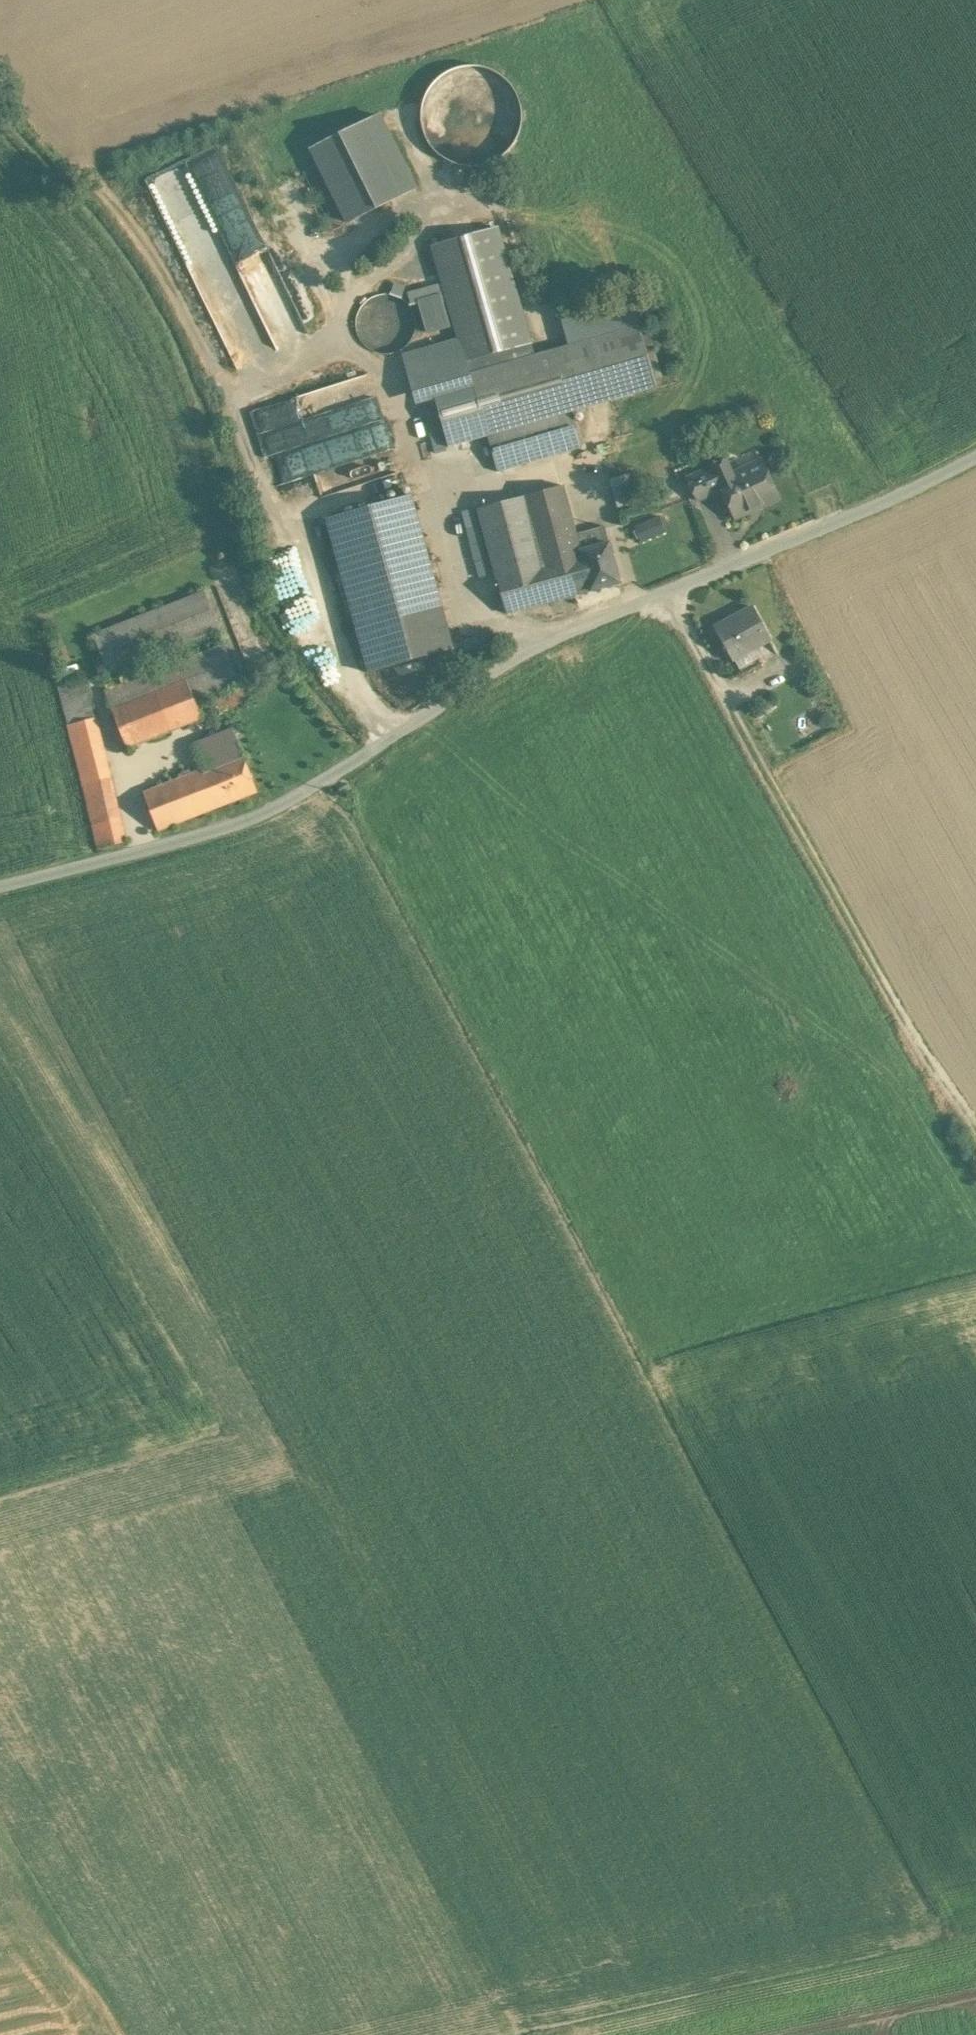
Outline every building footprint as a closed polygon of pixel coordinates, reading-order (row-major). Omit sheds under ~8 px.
[(493,160),(506,150),(516,137),(520,120),(519,106),(513,92),(504,80),(491,72),(477,68),(462,69),(448,74),(435,84),(426,99),(423,115),(425,131),(433,146),(445,157),(460,164),(477,165),(493,160)] [(380,114),(309,149),(349,227),(418,186),(380,114)] [(533,355),(497,227),(432,245),(458,338),(467,374),(533,355)] [(414,334),(416,323),(414,311),(407,301),(397,295),(386,293),(374,295),(365,302),(358,312),(356,323),(358,335),(365,345),(375,351),(387,353),(398,351),(408,344),(414,334)] [(255,305),(277,350),(308,335),(289,296),(279,301),(276,295),(255,305)] [(533,355),(467,374),(472,389),(435,400),(449,447),(487,435),(572,411),(657,387),(639,325),(533,355)] [(467,374),(458,338),(401,354),(415,404),(435,400),(472,389),(467,374)] [(356,482),(397,471),(372,374),(250,405),(270,483),(351,462),(356,482)] [(572,411),(487,435),(498,471),(582,447),(572,411)] [(719,479),(718,480),(722,489),(735,518),(779,498),(762,460),(719,479)] [(713,466),(699,472),(709,495),(722,489),(718,480),(719,479),(713,466)] [(630,472),(609,479),(615,498),(636,491),(630,472)] [(699,472),(687,478),(697,500),(709,495),(699,472)] [(563,485),(478,508),(496,575),(507,613),(591,590),(580,550),(581,550),(576,533),(563,485)] [(635,492),(615,499),(618,508),(638,502),(635,492)] [(411,494),(326,518),(369,672),(453,648),(411,494)] [(660,514),(634,524),(642,543),(667,533),(660,514)] [(605,525),(576,533),(581,550),(609,542),(605,525)] [(581,550),(580,550),(591,590),(592,590),(621,582),(609,542),(581,550)] [(165,667),(105,691),(112,709),(187,680),(194,699),(239,681),(225,644),(180,661),(174,647),(219,629),(204,591),(93,634),(108,672),(159,652),(165,667)] [(754,607),(715,627),(732,659),(771,638),(754,607)] [(85,680),(59,686),(69,725),(95,718),(85,680)] [(187,680),(112,710),(127,747),(202,718),(194,699),(187,680)] [(246,686),(215,701),(221,713),(251,698),(246,686)] [(95,718),(69,725),(84,783),(83,783),(98,849),(125,842),(95,718)] [(233,728),(192,744),(202,769),(214,765),(243,753),(233,728)] [(243,753),(214,765),(229,803),(257,792),(243,753)] [(191,774),(190,769),(182,772),(183,776),(143,792),(158,830),(229,803),(214,765),(202,769),(191,774)]
